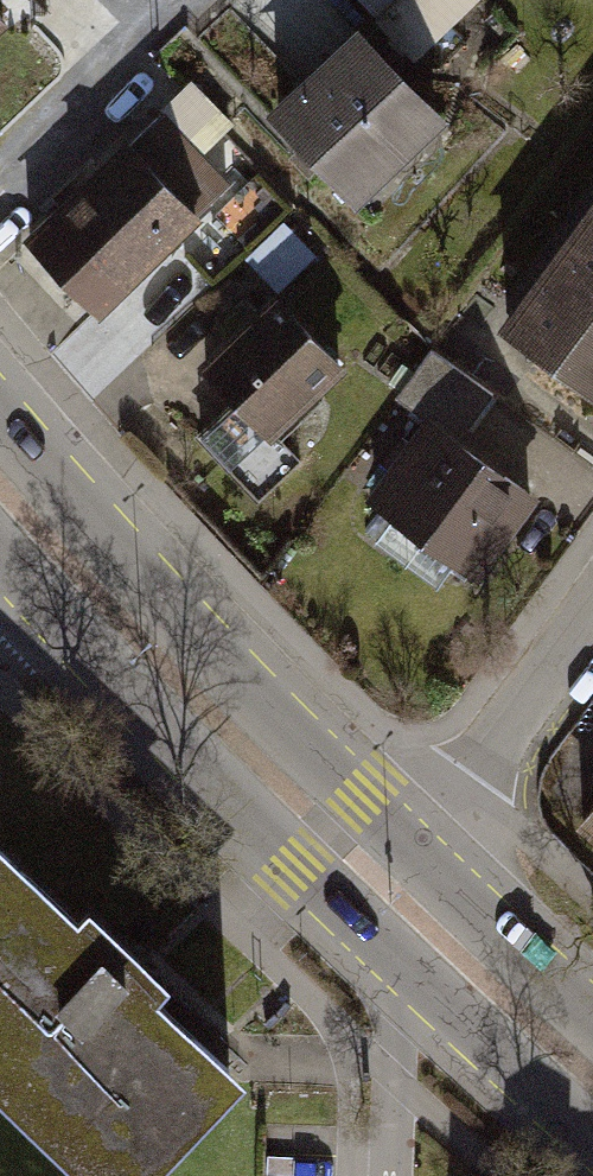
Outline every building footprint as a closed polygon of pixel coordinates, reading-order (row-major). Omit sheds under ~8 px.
[(415,60),(475,0),(361,0),(415,60)] [(0,20),(0,49),(15,36),(0,20)] [(449,119),(357,22),(264,110),(356,207),(449,119)] [(21,235),(100,315),(201,217),(197,212),(232,182),(163,110),(130,140),(126,135),(21,235)] [(495,322),(592,392),(592,189),(495,322)] [(275,292),(196,358),(233,398),(194,434),(259,502),(302,460),(277,432),(342,369),(275,292)] [(363,495),(479,581),(538,494),(462,437),(494,393),(431,346),(397,396),(423,417),(363,495)] [(91,1175),(137,1175),(242,1068),(154,982),(166,969),(87,891),(74,904),(0,832),(0,1088),(91,1175)]
